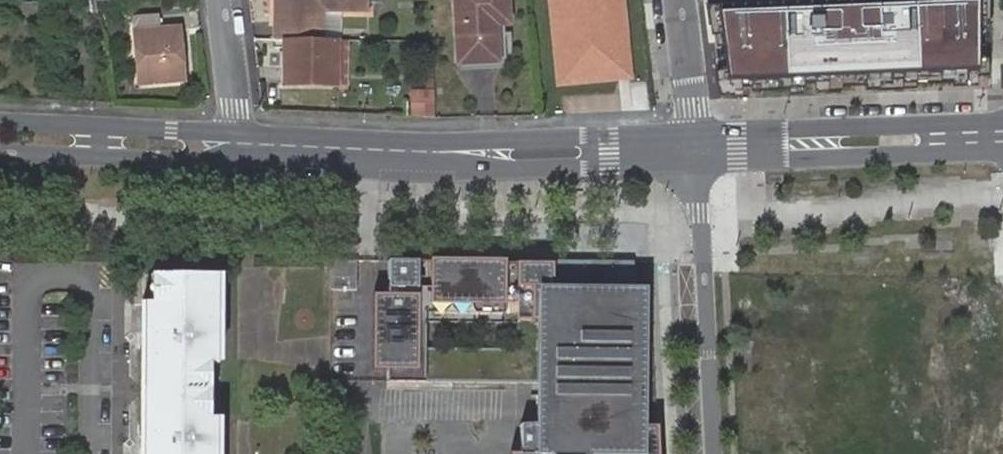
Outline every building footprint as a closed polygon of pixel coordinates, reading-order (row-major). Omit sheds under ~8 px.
[(320,41),(320,12),(342,12),(369,12),(369,0),(274,0),(274,12),(280,11),(280,25),(274,24),(274,40),(283,40),(320,41)] [(510,21),(509,0),(459,0),(462,61),(499,58),(498,22),(510,21)] [(627,35),(624,0),(554,0),(563,81),(621,76),(616,36),(627,35)] [(989,7),(724,18),(734,93),(988,84),(989,7)] [(320,12),(320,41),(334,41),(341,41),(342,12),(320,12)] [(512,58),(510,21),(498,22),(499,58),(512,58)] [(149,62),(136,64),(138,85),(182,81),(180,59),(174,55),(174,53),(179,46),(178,28),(145,31),(133,32),(135,51),(147,50),(149,62)] [(631,75),(627,35),(616,36),(621,76),(631,75)] [(334,83),(334,41),(320,41),(283,40),(284,83),(334,83)] [(135,51),(136,64),(149,62),(147,50),(135,51)] [(408,117),(433,118),(435,89),(410,88),(408,117)] [(356,290),(358,260),(332,258),(330,289),(356,290)] [(659,425),(647,425),(646,287),(553,287),(553,263),(391,263),(391,298),(378,298),(378,371),(391,371),(391,383),(425,383),(425,319),(540,319),(540,425),(513,425),(513,453),(659,453),(659,425)] [(150,305),(144,304),(143,453),(219,453),(220,420),(212,420),(203,419),(203,364),(213,363),(220,364),(220,278),(158,277),(158,305),(150,305)] [(212,420),(213,363),(203,364),(203,419),(212,420)]
